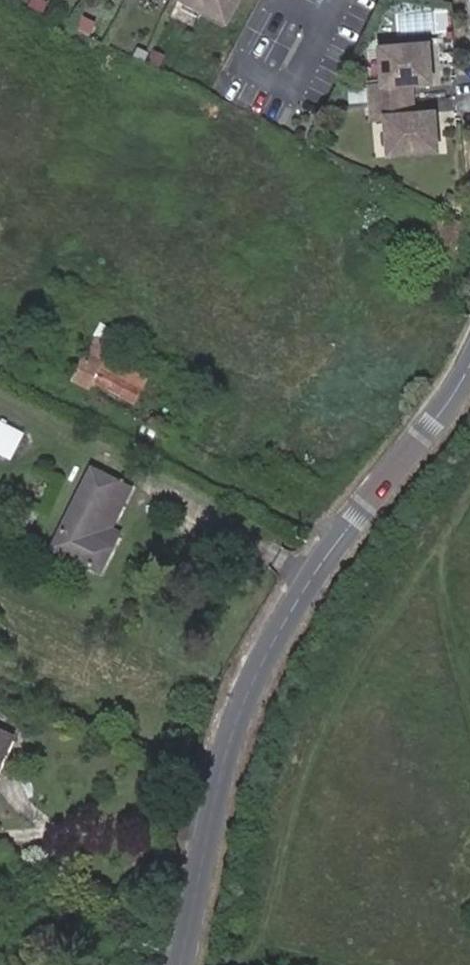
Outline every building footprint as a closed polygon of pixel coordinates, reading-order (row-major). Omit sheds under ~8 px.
[(204,8),(206,4),(228,16),(237,0),(189,0),(204,8)] [(423,45),(379,50),(383,86),(370,87),(373,120),(385,119),(389,156),(432,152),(431,141),(436,140),(434,114),(414,116),(411,85),(431,84),(429,56),(424,57),(423,45)] [(101,332),(75,388),(87,395),(91,385),(135,405),(144,384),(101,364),(113,338),(101,332)] [(0,422),(0,453),(9,458),(22,433),(0,422)] [(89,533),(115,485),(90,472),(49,549),(99,575),(115,546),(114,546),(89,533)] [(127,491),(115,485),(89,533),(114,546),(121,534),(108,527),(127,491)] [(18,742),(0,734),(0,779),(18,742)]
